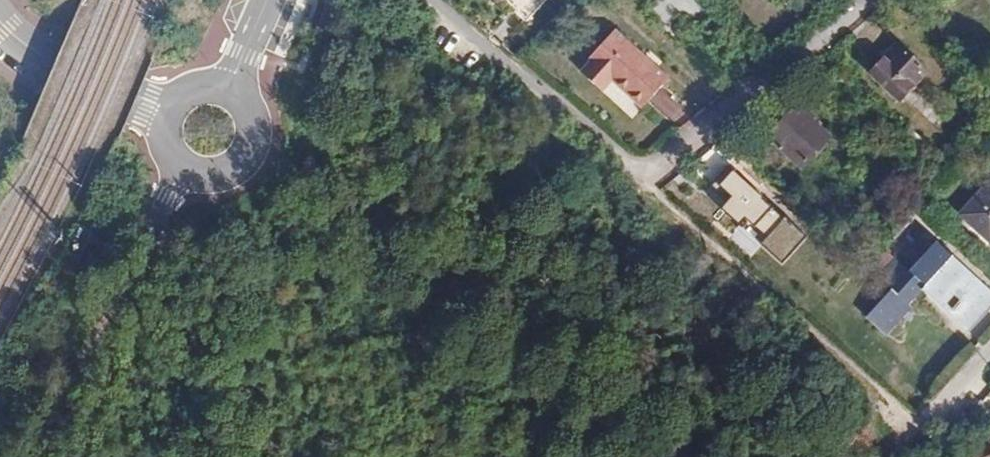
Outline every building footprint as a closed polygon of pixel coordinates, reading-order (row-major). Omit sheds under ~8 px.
[(666,81),(614,32),(587,59),(590,62),(580,72),(600,91),(610,80),(640,108),(666,81)] [(934,77),(904,48),(877,76),(908,104),(934,77)] [(804,109),(795,101),(774,123),(781,131),(774,138),(809,170),(839,139),(805,107),(804,109)] [(976,225),(989,237),(989,209),(976,225)] [(989,314),(989,278),(945,237),(870,319),(893,340),(920,310),(917,307),(936,286),(980,326),(989,314)] [(961,456),(989,456),(989,425),(961,456)]
